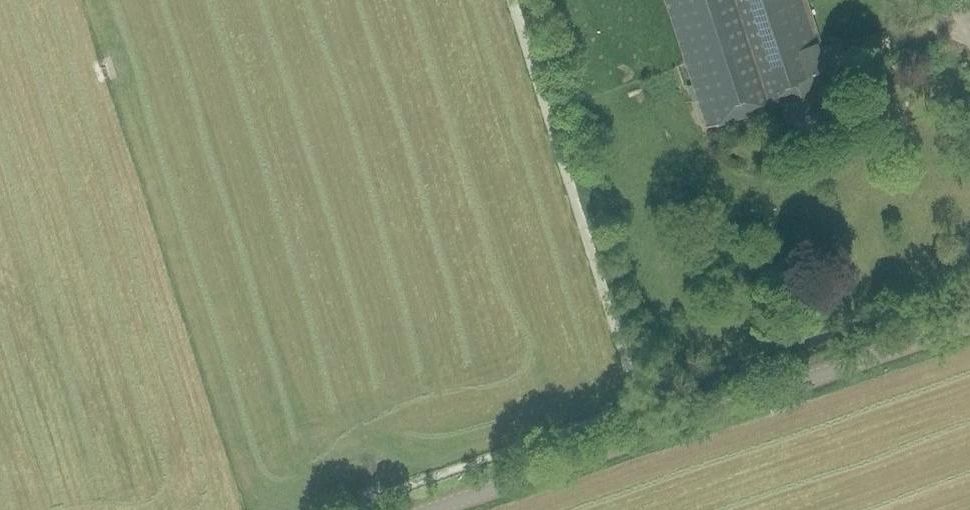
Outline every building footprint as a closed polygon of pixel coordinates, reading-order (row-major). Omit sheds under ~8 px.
[(765,107),(769,120),(771,120),(776,135),(833,117),(818,72),(826,69),(817,42),(820,41),(807,0),(666,0),(707,126),(765,107)]
